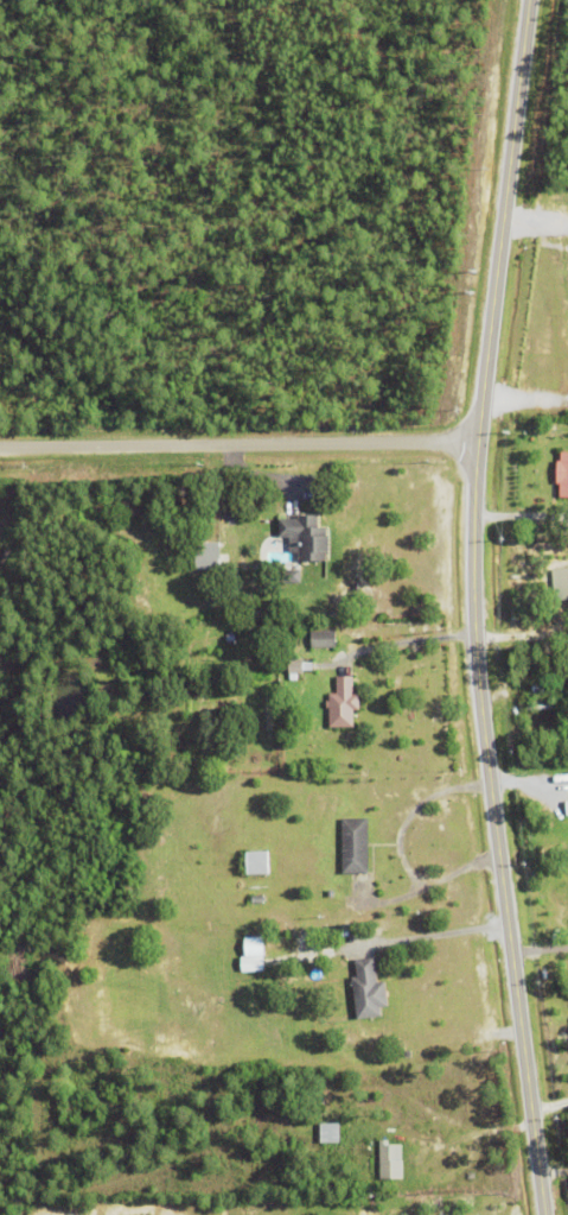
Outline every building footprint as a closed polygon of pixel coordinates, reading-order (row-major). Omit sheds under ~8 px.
[(561,455),(567,455),(567,501),(559,500),(560,487),(555,486),(556,464),(560,464),(561,455)] [(326,530),(326,539),(330,539),(330,557),(326,557),(326,564),(299,564),(299,540),(280,540),(280,523),(300,523),(300,518),(318,518),(318,530),(326,530)] [(196,545),(219,545),(219,572),(196,572),(196,545)] [(296,570),(277,570),(277,584),(296,584),(296,570)] [(551,571),(567,570),(567,603),(554,603),(551,571)] [(307,648),(332,647),(332,630),(306,631),(307,648)] [(225,638),(235,638),(235,647),(225,647),(225,638)] [(302,677),(296,677),(296,683),(289,683),(289,677),(288,677),(288,670),(281,670),(281,662),(288,662),(302,662),(302,665),(312,665),(312,673),(302,673),(302,677)] [(352,730),(330,730),(328,696),(337,696),(336,679),(352,679),(352,697),(358,697),(359,713),(352,713),(352,730)] [(342,822),(368,822),(368,878),(343,878),(342,822)] [(245,855),(267,855),(268,878),(247,879),(245,855)] [(296,936),(309,935),(309,943),(298,943),(296,936)] [(244,942),(262,941),(263,960),(245,961),(244,942)] [(382,1021),(357,1024),(352,981),(357,981),(356,963),(375,962),(377,986),(385,986),(388,1011),(381,1012),(382,1021)] [(320,1127),(339,1127),(339,1146),(320,1147),(320,1127)] [(402,1148),(402,1183),(379,1183),(379,1144),(388,1144),(388,1148),(402,1148)]
